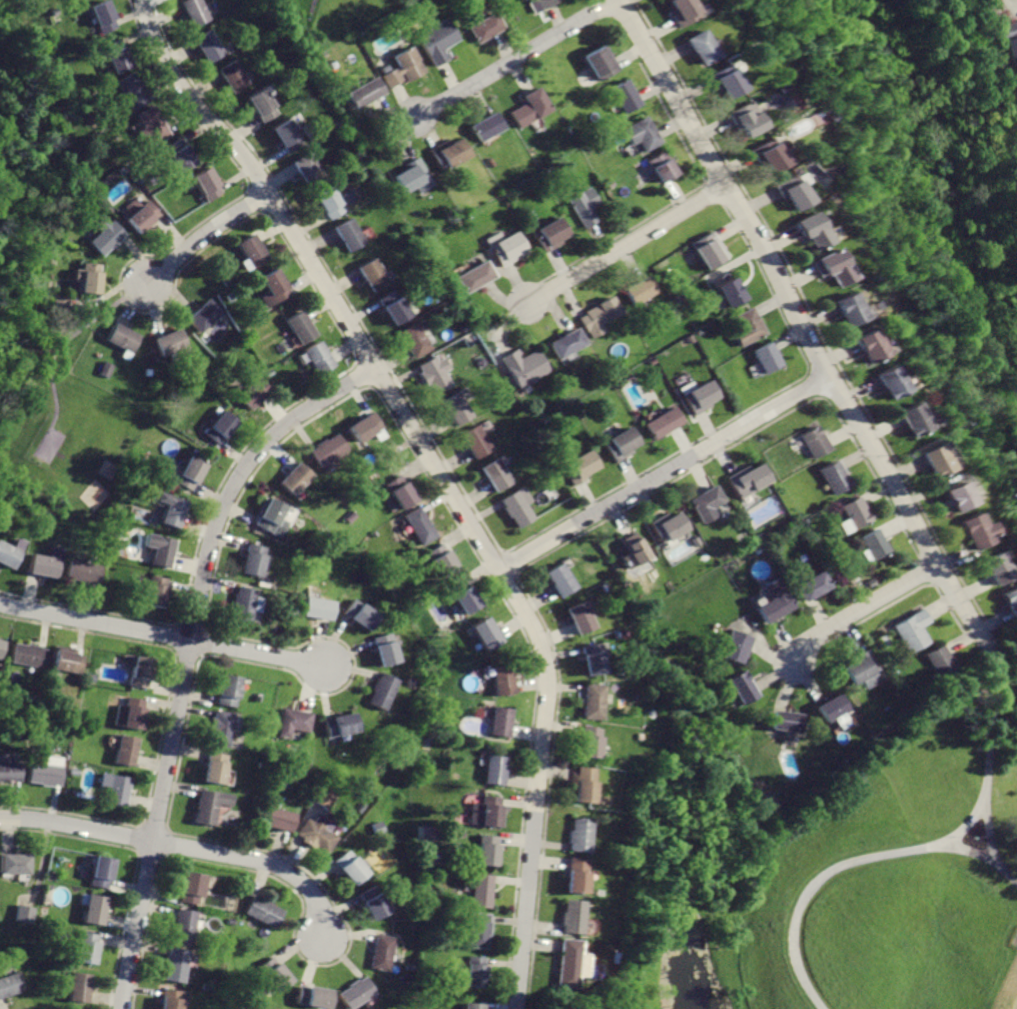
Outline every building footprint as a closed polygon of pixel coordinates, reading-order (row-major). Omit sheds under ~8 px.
[(183,3),(195,29),(212,21),(202,0),(189,0),(183,3)] [(540,11),(560,0),(534,0),(540,11)] [(666,2),(670,9),(664,12),(674,30),(695,18),(686,0),(670,0),(666,2)] [(105,2),(87,9),(98,36),(116,28),(105,2)] [(490,12),(464,28),(475,45),(501,30),(490,12)] [(441,18),(411,35),(430,67),(445,58),(439,49),(454,40),(441,18)] [(1002,47),(1006,45),(1013,67),(1016,66),(1016,25),(997,31),(1002,47)] [(213,30),(196,39),(209,64),(227,54),(213,30)] [(697,30),(681,41),(697,67),(713,56),(697,30)] [(118,41),(101,49),(114,76),(131,68),(118,41)] [(602,45),(584,56),(599,80),(617,70),(611,60),(606,51),(602,45)] [(409,50),(392,59),(397,67),(381,76),(389,90),(403,82),(404,84),(423,74),(409,50)] [(237,60),(221,70),(235,94),(251,85),(237,60)] [(724,64),(703,76),(712,91),(715,89),(721,100),(739,89),(724,64)] [(117,83),(132,111),(150,101),(135,73),(117,83)] [(373,77),(346,93),(356,111),(384,94),(373,77)] [(625,81),(609,90),(622,115),(639,106),(625,81)] [(536,88),(521,96),(525,103),(508,112),(517,128),(548,110),(536,88)] [(265,91),(250,100),(263,124),(279,115),(265,91)] [(745,102),(725,113),(735,132),(738,130),(742,138),(759,129),(745,102)] [(139,115),(155,145),(172,136),(156,106),(139,115)] [(492,113),(469,126),(477,141),(501,128),(492,113)] [(644,117),(621,130),(630,147),(638,143),(643,152),(659,143),(644,117)] [(290,119),(274,129),(289,153),(305,143),(290,119)] [(181,138),(165,147),(180,174),(196,165),(181,138)] [(768,139),(747,151),(756,167),(762,164),(769,175),(784,166),(768,139)] [(455,141),(445,147),(442,143),(429,150),(441,170),(465,156),(455,141)] [(665,152),(648,161),(660,185),(678,176),(665,152)] [(311,153),(295,163),(309,188),(326,179),(311,153)] [(419,158),(406,165),(408,169),(393,177),(402,194),(416,187),(419,193),(434,186),(419,158)] [(210,168),(194,177),(207,202),(224,193),(210,168)] [(789,174),(768,185),(776,199),(782,196),(789,210),(804,201),(789,174)] [(333,187),(316,197),(331,222),(347,212),(333,187)] [(589,187),(567,201),(583,228),(595,220),(589,210),(599,203),(589,187)] [(148,200),(126,218),(139,233),(160,215),(148,200)] [(807,212),(788,223),(798,239),(801,237),(808,250),(824,241),(807,212)] [(102,214),(92,222),(100,232),(90,241),(100,254),(126,234),(113,218),(109,222),(102,214)] [(554,218),(530,233),(542,253),(557,244),(555,242),(565,236),(554,218)] [(351,220),(336,228),(350,253),(365,244),(351,220)] [(711,232),(690,244),(705,270),(726,258),(711,232)] [(512,234),(499,241),(495,233),(482,241),(497,268),(523,254),(512,234)] [(255,235),(240,244),(255,269),(270,259),(255,235)] [(828,247),(804,260),(814,277),(821,273),(828,286),(845,276),(828,247)] [(375,258),(359,268),(373,293),(390,283),(375,258)] [(82,261),(81,271),(74,270),(72,281),(78,282),(76,296),(98,299),(102,263),(82,261)] [(481,261),(454,276),(463,293),(490,278),(481,261)] [(277,271),(263,279),(269,291),(260,296),(267,309),(290,295),(277,271)] [(728,275),(710,286),(722,309),(741,299),(728,275)] [(641,277),(618,291),(627,307),(651,294),(641,277)] [(396,291),(379,301),(394,325),(410,315),(396,291)] [(845,294),(826,304),(839,329),(858,319),(845,294)] [(607,298),(583,311),(584,313),(575,318),(587,340),(602,331),(598,324),(616,314),(607,298)] [(209,301),(188,319),(200,334),(222,315),(209,301)] [(746,309),(731,318),(737,328),(727,333),(736,349),(761,335),(746,309)] [(302,311),(286,321),(300,345),(316,336),(302,311)] [(115,324),(107,341),(133,353),(141,337),(115,324)] [(415,326),(400,335),(414,358),(429,349),(415,326)] [(154,338),(161,357),(173,352),(176,357),(189,352),(179,328),(154,338)] [(572,329),(546,343),(556,361),(582,346),(572,329)] [(862,329),(846,338),(860,364),(876,355),(862,329)] [(322,343),(305,352),(318,376),(335,366),(322,343)] [(767,343),(749,353),(763,375),(780,365),(767,343)] [(533,351),(521,358),(515,348),(498,358),(514,387),(544,371),(533,351)] [(433,357),(418,365),(422,372),(418,374),(424,385),(428,382),(435,394),(449,385),(433,357)] [(113,365),(102,360),(97,373),(108,378),(113,365)] [(882,365),(866,376),(880,399),(896,389),(882,365)] [(259,377),(238,395),(249,408),(271,391),(259,377)] [(703,383),(679,397),(691,416),(705,408),(703,405),(712,399),(703,383)] [(458,393),(441,403),(454,426),(472,416),(458,393)] [(905,402),(887,413),(902,438),(920,427),(905,402)] [(668,407),(641,423),(650,440),(678,423),(668,407)] [(221,408),(200,432),(216,446),(237,422),(221,408)] [(374,411),(349,426),(359,444),(384,429),(374,411)] [(477,424),(461,434),(476,458),(492,449),(477,424)] [(814,425),(798,435),(812,459),(828,449),(814,425)] [(625,427),(599,443),(611,462),(627,452),(625,448),(634,443),(625,427)] [(338,435),(330,440),(328,437),(317,444),(319,447),(311,452),(319,465),(347,448),(338,435)] [(928,443),(914,453),(930,477),(944,467),(928,443)] [(584,450),(558,466),(572,487),(586,479),(583,475),(595,468),(584,450)] [(187,456),(173,482),(189,491),(204,466),(187,456)] [(497,457),(481,467),(496,492),(512,482),(497,457)] [(833,460),(814,471),(829,496),(848,484),(833,460)] [(298,461),(279,482),(293,495),(312,474),(298,461)] [(757,463),(738,474),(735,470),(723,478),(736,499),(767,481),(757,463)] [(400,470),(385,480),(402,507),(418,498),(400,470)] [(949,480),(933,490),(946,511),(962,502),(949,480)] [(713,484),(687,500),(701,523),(714,515),(710,508),(723,500),(713,484)] [(522,488),(501,501),(519,529),(534,519),(525,505),(531,501),(522,488)] [(158,491),(155,501),(164,504),(158,523),(176,528),(185,500),(158,491)] [(855,497),(839,506),(852,529),(869,520),(855,497)] [(269,498),(255,524),(278,537),(287,522),(279,517),(285,506),(269,498)] [(421,506),(403,517),(420,545),(438,534),(421,506)] [(970,511),(951,521),(968,552),(985,542),(981,535),(987,532),(982,521),(977,524),(970,511)] [(675,514),(663,521),(659,515),(647,523),(660,545),(685,530),(675,514)] [(873,529),(859,537),(873,560),(887,552),(873,529)] [(146,532),(143,545),(153,547),(149,563),(169,568),(176,539),(146,532)] [(633,534),(619,543),(623,549),(618,553),(628,568),(647,555),(633,534)] [(13,570),(22,551),(0,541),(0,564),(13,570)] [(247,542),(240,571),(257,576),(265,547),(247,542)] [(441,542),(426,553),(443,577),(458,566),(441,542)] [(991,551),(976,561),(991,585),(1006,575),(991,551)] [(32,553),(27,573),(57,579),(61,560),(32,553)] [(71,557),(66,578),(96,585),(100,564),(71,557)] [(562,563),(547,572),(561,595),(576,585),(562,563)] [(819,571),(794,585),(804,602),(829,588),(819,571)] [(150,575),(144,604),(162,608),(168,578),(150,575)] [(776,577),(759,586),(767,601),(756,607),(764,623),(793,607),(776,577)] [(465,579),(450,588),(465,612),(480,603),(465,579)] [(995,594),(999,602),(1004,610),(1008,618),(1016,613),(1016,593),(1012,584),(995,594)] [(237,585),(230,618),(250,622),(255,588),(237,585)] [(306,595),(302,615),(331,620),(335,601),(306,595)] [(352,598),(343,614),(369,630),(379,613),(352,598)] [(584,600),(567,608),(579,634),(596,626),(584,600)] [(920,610),(893,626),(909,652),(928,641),(919,626),(927,622),(920,610)] [(488,615),(472,625),(485,649),(502,639),(488,615)] [(729,628),(727,633),(721,631),(716,646),(722,648),(718,658),(742,667),(753,637),(729,628)] [(373,637),(382,666),(399,661),(390,631),(373,637)] [(582,645),(587,674),(606,671),(600,642),(582,645)] [(14,643),(10,663),(40,669),(44,647),(27,643),(26,646),(14,643)] [(941,644),(924,653),(937,678),(955,669),(950,661),(945,650),(941,644)] [(866,648),(858,653),(852,656),(853,660),(848,662),(841,667),(851,684),(878,669),(866,648)] [(55,649),(51,668),(79,675),(83,656),(55,649)] [(127,683),(146,688),(152,659),(133,655),(127,683)] [(492,667),(496,695),(514,692),(510,664),(492,667)] [(744,671),(727,681),(741,706),(758,696),(744,671)] [(222,673),(215,703),(235,707),(241,677),(222,673)] [(381,673),(367,703),(385,711),(398,681),(381,673)] [(586,684),(584,718),(603,720),(606,685),(586,684)] [(816,706),(825,722),(849,709),(840,693),(816,706)] [(126,696),(125,705),(117,704),(113,723),(138,728),(144,700),(126,696)] [(493,706),(489,734),(509,737),(514,709),(493,706)] [(282,707),(276,735),(290,739),(292,730),(306,733),(311,713),(282,707)] [(215,710),(213,717),(208,716),(206,730),(211,731),(209,745),(226,748),(233,713),(215,710)] [(772,711),(769,729),(799,733),(801,715),(772,711)] [(324,720),(328,737),(358,729),(354,712),(324,720)] [(584,726),(580,756),(597,759),(601,728),(584,726)] [(118,735),(111,764),(130,768),(137,739),(118,735)] [(209,751),(203,782),(221,785),(227,755),(209,751)] [(488,754),(484,784),(501,787),(506,757),(488,754)] [(20,782),(21,761),(0,761),(0,781),(20,782)] [(30,763),(28,781),(60,785),(63,767),(30,763)] [(576,768),(572,801),(591,804),(595,770),(576,768)] [(101,771),(98,785),(106,787),(103,802),(125,806),(130,777),(101,771)] [(323,784),(313,799),(317,801),(328,810),(339,795),(323,784)] [(200,790),(194,822),(213,825),(217,806),(229,808),(232,796),(200,790)] [(471,802),(469,823),(498,826),(501,798),(485,796),(484,803),(471,802)] [(269,806),(264,824),(290,831),(295,813),(269,806)] [(309,818),(300,833),(327,851),(337,836),(323,827),(327,821),(320,816),(316,823),(309,818)] [(571,816),(569,829),(567,829),(565,841),(568,841),(567,850),(587,852),(592,819),(571,816)] [(436,840),(435,825),(418,826),(419,840),(436,840)] [(480,833),(477,864),(495,866),(498,835),(480,833)] [(349,849),(333,860),(351,884),(367,872),(349,849)] [(1,854),(2,873),(30,873),(30,853),(1,854)] [(96,855),(89,884),(106,888),(113,860),(96,855)] [(566,858),(562,890),(582,892),(586,860),(566,858)] [(184,871),(178,901),(196,904),(198,897),(203,898),(207,875),(184,871)] [(473,873),(469,906),(489,908),(493,875),(473,873)] [(358,893),(373,920),(387,912),(372,886),(358,893)] [(89,894),(83,923),(101,927),(107,898),(89,894)] [(253,894),(244,913),(275,928),(282,912),(272,907),(273,903),(253,894)] [(561,899),(557,932),(578,934),(581,901),(561,899)] [(17,905),(15,922),(33,925),(36,908),(29,907),(17,905)] [(178,909),(172,941),(191,944),(197,912),(178,909)] [(469,912),(465,946),(484,948),(485,934),(488,935),(489,923),(486,923),(487,914),(469,912)] [(81,932),(75,961),(93,964),(98,935),(81,932)] [(376,934),(370,966),(388,969),(395,938),(376,934)] [(558,938),(557,946),(554,976),(553,987),(574,989),(579,940),(558,938)] [(170,947),(169,955),(166,954),(164,965),(167,966),(164,979),(183,982),(189,951),(170,947)] [(465,955),(462,986),(481,988),(485,958),(465,955)] [(272,957),(258,967),(276,991),(290,981),(272,957)] [(74,973),(70,1001),(89,1004),(93,975),(74,973)] [(0,978),(0,1000),(21,993),(14,974),(0,978)] [(337,993),(346,1008),(372,994),(363,979),(358,981),(356,978),(344,985),(346,988),(337,993)] [(299,985),(295,1003),(324,1008),(328,990),(316,988),(303,985),(299,985)] [(160,1008),(180,1008),(182,992),(163,989),(160,1008)] [(458,1008),(476,1008),(476,1007),(477,1002),(459,1000),(458,1008)]
